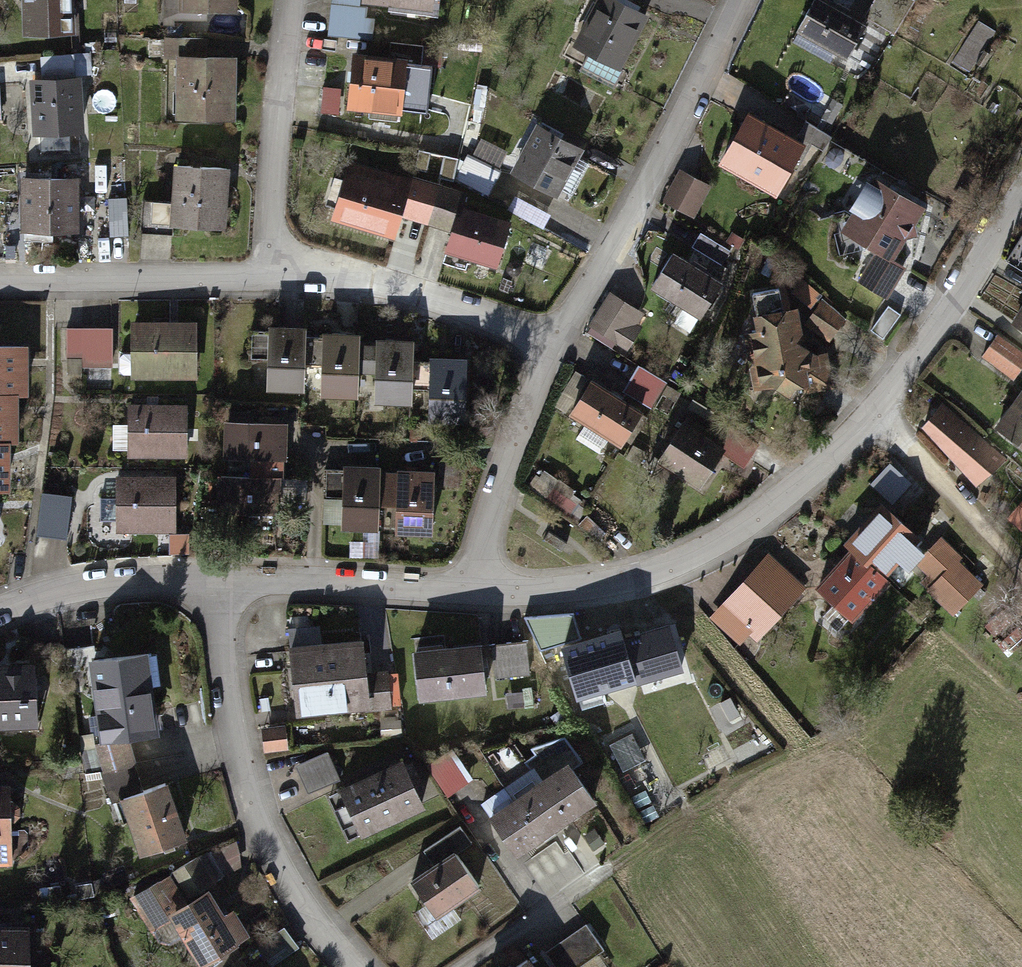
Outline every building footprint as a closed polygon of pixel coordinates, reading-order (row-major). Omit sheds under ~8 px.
[(20,37),(69,35),(68,0),(19,0),(20,37)] [(160,23),(190,23),(190,11),(175,11),(176,0),(160,0),(160,23)] [(175,11),(190,11),(233,11),(233,0),(176,0),(175,11)] [(357,4),(426,11),(427,0),(357,0),(357,4)] [(620,0),(592,0),(569,48),(620,73),(649,15),(620,0)] [(821,0),(810,0),(793,33),(847,60),(866,23),(821,0)] [(867,15),(899,33),(918,0),(875,0),(867,15)] [(230,56),(173,56),(172,121),(230,121),(230,56)] [(402,61),(349,56),(344,110),(397,115),(402,61)] [(78,76),(29,79),(32,136),(81,134),(78,76)] [(341,117),(345,92),(327,89),(323,114),(341,117)] [(803,143),(746,112),(717,166),(775,196),(803,143)] [(581,149),(534,125),(509,175),(556,199),(581,149)] [(500,175),(469,160),(458,182),(488,197),(500,175)] [(406,178),(346,162),(330,223),(395,241),(401,220),(426,227),(438,186),(406,177),(406,178)] [(224,166),(170,164),(168,205),(149,204),(148,225),(221,228),(224,166)] [(710,188),(677,172),(660,207),(692,224),(710,188)] [(922,207),(871,177),(837,234),(871,254),(855,281),(889,301),(906,271),(890,262),(922,207)] [(74,178),(18,179),(19,234),(75,233),(74,178)] [(465,193),(438,186),(426,227),(449,233),(443,255),(502,271),(517,214),(463,199),(465,193)] [(124,209),(94,211),(95,237),(125,236),(124,209)] [(723,284),(671,252),(648,290),(700,322),(723,284)] [(650,317),(610,293),(587,331),(628,355),(650,317)] [(848,322),(823,303),(806,325),(831,344),(848,322)] [(1009,324),(1021,332),(1021,303),(1009,324)] [(793,308),(749,317),(752,332),(744,334),(754,388),(762,386),(782,397),(820,394),(833,383),(827,353),(814,356),(795,345),(792,337),(798,333),(793,308)] [(194,324),(131,324),(131,382),(195,382),(194,324)] [(302,328),(264,328),(263,393),(301,394),(301,390),(302,340),(302,328)] [(111,330),(66,331),(67,372),(111,371),(111,330)] [(319,340),(302,340),(301,390),(319,391),(319,400),(354,401),(354,376),(355,347),(355,336),(319,336),(319,340)] [(999,338),(984,360),(1015,382),(1021,373),(1021,355),(999,338)] [(372,343),(372,347),(355,347),(354,376),(372,376),(372,406),(410,407),(410,392),(410,367),(410,343),(372,343)] [(14,395),(24,395),(23,347),(0,347),(0,395),(14,395)] [(425,367),(410,367),(410,392),(424,392),(424,417),(460,418),(463,362),(425,360),(425,367)] [(668,385),(638,368),(624,393),(653,410),(668,385)] [(641,414),(590,381),(568,414),(620,448),(641,414)] [(995,430),(1021,448),(1021,391),(995,430)] [(5,442),(14,442),(14,395),(0,395),(0,442),(5,442)] [(944,407),(921,429),(975,487),(1009,462),(944,407)] [(185,409),(128,408),(127,458),(183,459),(185,409)] [(284,411),(221,411),(221,459),(284,458),(284,411)] [(723,450),(680,422),(653,463),(696,491),(723,450)] [(378,466),(339,465),(337,532),(373,533),(374,506),(394,506),(393,536),(428,536),(429,473),(395,473),(395,476),(378,476),(378,466)] [(892,466),(875,485),(897,505),(914,487),(892,466)] [(277,472),(214,469),(212,511),(276,513),(277,472)] [(174,478),(116,478),(116,535),(174,535),(174,478)] [(69,543),(74,501),(44,497),(39,539),(69,543)] [(918,541),(875,504),(840,544),(847,551),(812,591),(850,624),(918,541)] [(1021,534),(1021,507),(1010,526),(1021,534)] [(171,538),(174,556),(191,553),(188,535),(171,538)] [(964,557),(942,537),(916,565),(928,576),(919,585),(953,617),(983,586),(958,563),(964,557)] [(808,590),(769,553),(707,620),(738,649),(749,636),(757,644),(808,590)] [(704,661),(667,619),(638,644),(674,686),(704,661)] [(560,649),(574,699),(632,682),(618,633),(560,649)] [(359,640),(284,648),(292,718),(391,708),(386,666),(362,668),(359,640)] [(477,644),(408,651),(413,701),(483,694),(477,644)] [(526,644),(486,649),(490,683),(530,678),(526,644)] [(139,653),(84,660),(95,741),(152,733),(139,653)] [(35,727),(28,663),(0,666),(0,731),(35,727)] [(284,728),(259,731),(262,754),(287,751),(284,728)] [(127,738),(94,749),(109,789),(141,778),(127,738)] [(615,746),(622,771),(645,765),(637,740),(615,746)] [(328,753),(296,767),(309,795),(340,782),(328,753)] [(448,799),(470,787),(454,759),(433,771),(448,799)] [(400,760),(337,790),(360,839),(424,809),(400,760)] [(562,760),(484,817),(515,859),(593,802),(562,760)] [(162,781),(114,799),(136,856),(183,838),(162,781)] [(11,869),(5,785),(0,785),(0,869),(11,869)] [(433,863),(409,879),(435,918),(476,890),(452,855),(471,842),(459,825),(424,849),(433,863)] [(216,852),(221,876),(245,871),(240,847),(216,852)] [(168,882),(136,902),(164,946),(180,935),(201,966),(248,937),(229,907),(221,913),(206,889),(182,905),(168,882)] [(546,951),(558,966),(581,966),(604,950),(585,923),(546,951)] [(23,926),(0,927),(0,966),(25,966),(23,926)] [(523,958),(511,966),(529,966),(523,958)]
